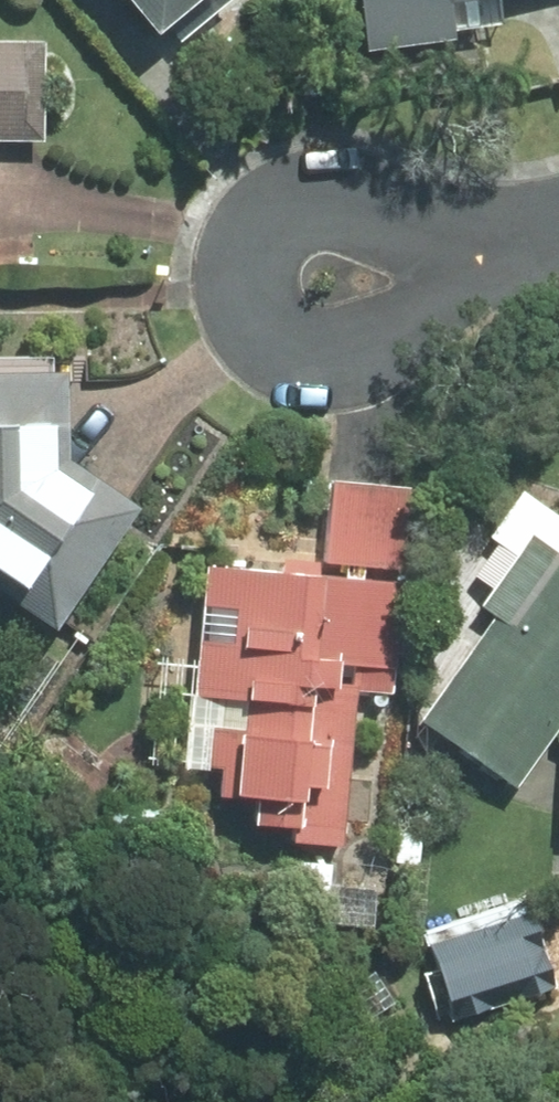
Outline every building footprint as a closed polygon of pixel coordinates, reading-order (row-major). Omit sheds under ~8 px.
[(147,36),(190,0),(117,0),(147,36)] [(367,51),(449,40),(448,30),(497,24),(494,0),(361,0),(367,51)] [(39,142),(40,43),(0,42),(0,141),(39,142)] [(49,632),(133,513),(61,462),(57,375),(47,374),(46,361),(0,361),(0,599),(49,632)] [(408,489),(329,482),(322,564),(402,570),(408,489)] [(513,790),(558,726),(558,559),(527,537),(476,608),(491,618),(417,723),(513,790)] [(229,843),(342,852),(354,693),(390,696),(398,585),(203,570),(193,697),(241,701),(238,734),(210,732),(207,769),(217,770),(215,799),(232,800),(229,843)] [(551,988),(528,914),(425,946),(433,973),(423,977),(437,1024),(551,988)]
